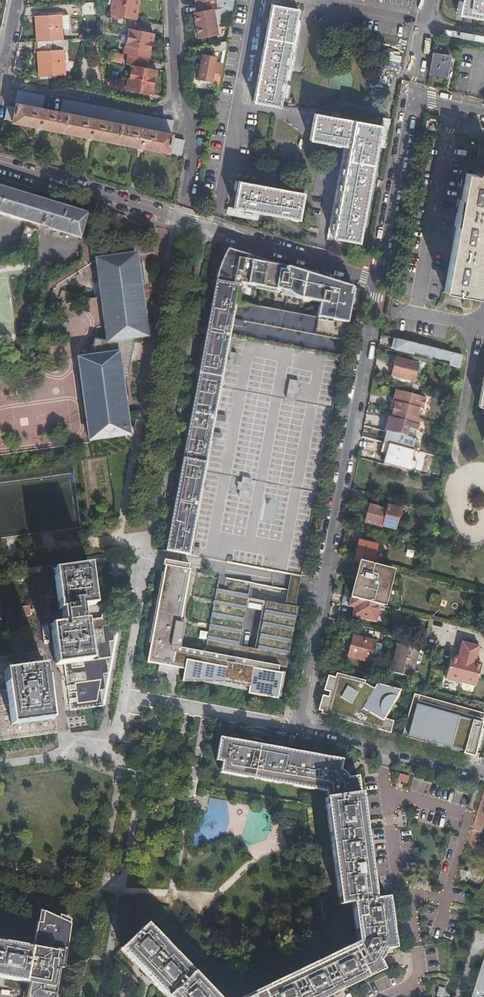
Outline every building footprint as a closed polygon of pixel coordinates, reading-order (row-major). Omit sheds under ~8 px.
[(135,20),(139,0),(114,0),(111,15),(124,17),(135,20)] [(216,0),(217,10),(233,7),(234,0),(217,0),(216,0)] [(483,18),(483,0),(460,0),(458,13),(483,18)] [(82,14),(97,13),(97,12),(97,2),(81,3),(82,14)] [(254,102),(279,107),(298,10),(272,5),(269,18),(267,18),(266,24),(268,24),(263,51),(262,51),(260,57),(262,57),(257,83),(256,82),(255,88),(256,89),(254,102)] [(216,24),(230,22),(233,7),(217,10),(214,10),(216,24)] [(217,35),(216,24),(214,10),(194,14),(198,38),(217,35)] [(35,17),(36,42),(62,40),(60,15),(35,17)] [(123,19),(124,17),(111,15),(109,24),(124,27),(126,20),(123,19)] [(124,53),(149,58),(154,34),(129,29),(124,53)] [(62,40),(36,42),(38,76),(63,75),(62,50),(62,40)] [(226,42),(211,44),(213,53),(225,51),(226,42)] [(225,51),(213,53),(212,59),(204,57),(203,61),(222,64),(225,51)] [(147,68),(149,58),(124,53),(122,63),(132,65),(127,90),(151,94),(156,70),(147,68)] [(433,53),(429,74),(446,77),(450,56),(433,53)] [(200,80),(219,84),(222,64),(203,61),(200,80)] [(173,121),(68,100),(66,114),(41,109),(44,95),(18,90),(14,108),(7,107),(4,121),(181,155),(184,141),(171,138),(172,135),(171,135),(173,121)] [(334,238),(360,243),(364,223),(365,223),(366,218),(365,217),(371,186),(372,186),(373,180),(371,180),(377,147),(379,148),(380,141),(378,141),(381,127),(342,120),(342,119),(336,117),(336,119),(316,115),(311,141),(350,148),(334,238)] [(467,173),(445,292),(479,299),(483,273),(483,176),(467,173)] [(283,219),(289,220),(289,218),(299,220),(304,194),(239,182),(234,207),(251,211),(250,213),(257,214),(257,212),(283,217),(283,219)] [(79,236),(86,215),(0,188),(0,212),(79,236)] [(236,303),(348,324),(354,288),(228,250),(225,253),(222,258),(220,263),(218,270),(217,276),(216,281),(239,286),(236,303)] [(133,338),(146,336),(145,325),(140,284),(137,263),(136,254),(95,259),(107,341),(93,338),(90,356),(77,358),(88,441),(128,435),(120,375),(127,376),(133,338)] [(301,577),(348,324),(236,303),(239,286),(216,281),(166,552),(301,577)] [(463,356),(397,339),(394,350),(414,354),(414,352),(429,356),(429,354),(437,356),(437,358),(450,361),(449,366),(460,369),(463,356)] [(391,376),(414,382),(419,365),(396,358),(391,376)] [(389,417),(385,431),(389,432),(406,437),(408,429),(417,431),(420,419),(416,418),(419,408),(422,409),(425,398),(396,390),(393,402),(395,403),(394,410),(391,418),(389,417)] [(383,431),(364,426),(362,436),(364,437),(380,441),(383,431)] [(385,431),(383,431),(380,441),(386,443),(387,443),(389,432),(385,431)] [(389,432),(387,443),(413,450),(416,439),(406,437),(389,432)] [(364,437),(362,444),(362,445),(412,458),(412,457),(414,450),(413,450),(387,443),(386,443),(380,441),(364,437)] [(436,476),(441,457),(422,452),(418,451),(414,450),(412,457),(420,459),(417,471),(436,476)] [(366,522),(382,526),(389,528),(390,526),(395,527),(400,509),(388,505),(386,511),(370,507),(366,522)] [(355,559),(374,564),(378,546),(360,541),(355,559)] [(249,595),(216,589),(204,653),(176,648),(181,620),(183,621),(191,576),(189,576),(190,570),(189,569),(189,570),(188,570),(189,565),(163,560),(162,566),(165,566),(163,573),(161,573),(149,643),(150,644),(147,664),(159,666),(158,672),(179,676),(180,669),(188,671),(186,681),(182,681),(182,683),(202,683),(282,697),(287,672),(276,671),(277,667),(280,667),(280,666),(287,668),(298,607),(266,601),(265,602),(266,602),(258,649),(239,646),(249,595)] [(390,569),(360,562),(351,597),(381,605),(390,569)] [(64,664),(70,712),(103,707),(118,617),(102,615),(101,619),(83,622),(81,608),(94,606),(89,566),(53,571),(60,625),(50,626),(55,666),(64,664)] [(351,597),(344,595),(342,604),(355,607),(359,608),(356,616),(376,622),(381,605),(351,597)] [(375,642),(354,636),(349,656),(370,662),(377,664),(382,646),(375,644),(375,642)] [(476,688),(481,668),(475,666),(476,663),(480,647),(462,643),(458,658),(458,661),(451,660),(446,680),(476,688)] [(419,651),(419,650),(398,644),(391,672),(412,678),(415,664),(418,665),(420,663),(422,654),(421,652),(419,651)] [(49,707),(50,720),(11,725),(4,672),(43,667),(42,653),(0,658),(0,741),(56,734),(53,707),(49,707)] [(50,720),(49,707),(43,667),(4,672),(11,725),(50,720)] [(321,713),(390,733),(393,721),(387,719),(391,712),(397,715),(401,711),(394,707),(402,694),(400,693),(401,691),(376,684),(373,688),(364,683),(365,681),(336,673),(335,678),(331,677),(327,691),(330,692),(328,697),(326,697),(321,713)] [(474,756),(483,714),(483,713),(475,711),(474,714),(469,713),(470,709),(413,694),(402,737),(420,741),(421,739),(464,751),(464,753),(474,756)] [(341,904),(352,903),(358,942),(290,975),(243,996),(324,996),(382,969),(376,957),(382,949),(394,947),(387,898),(375,899),(358,776),(346,778),(340,772),(342,760),(227,739),(221,772),(252,778),(326,791),(327,798),(326,798),(341,904)] [(480,808),(479,813),(469,843),(467,850),(475,852),(481,833),(482,833),(483,826),(483,796),(480,808)] [(30,948),(24,983),(27,983),(30,984),(29,990),(29,991),(29,993),(29,994),(30,996),(31,996),(50,996),(50,995),(51,994),(64,923),(55,919),(36,910),(30,948)] [(58,968),(62,969),(71,925),(71,921),(56,914),(55,919),(64,923),(51,994),(50,995),(50,996),(52,996),(58,968)] [(146,925),(121,949),(133,962),(159,989),(167,996),(215,996),(146,925)] [(8,980),(24,983),(30,948),(0,943),(0,978),(8,980)]
